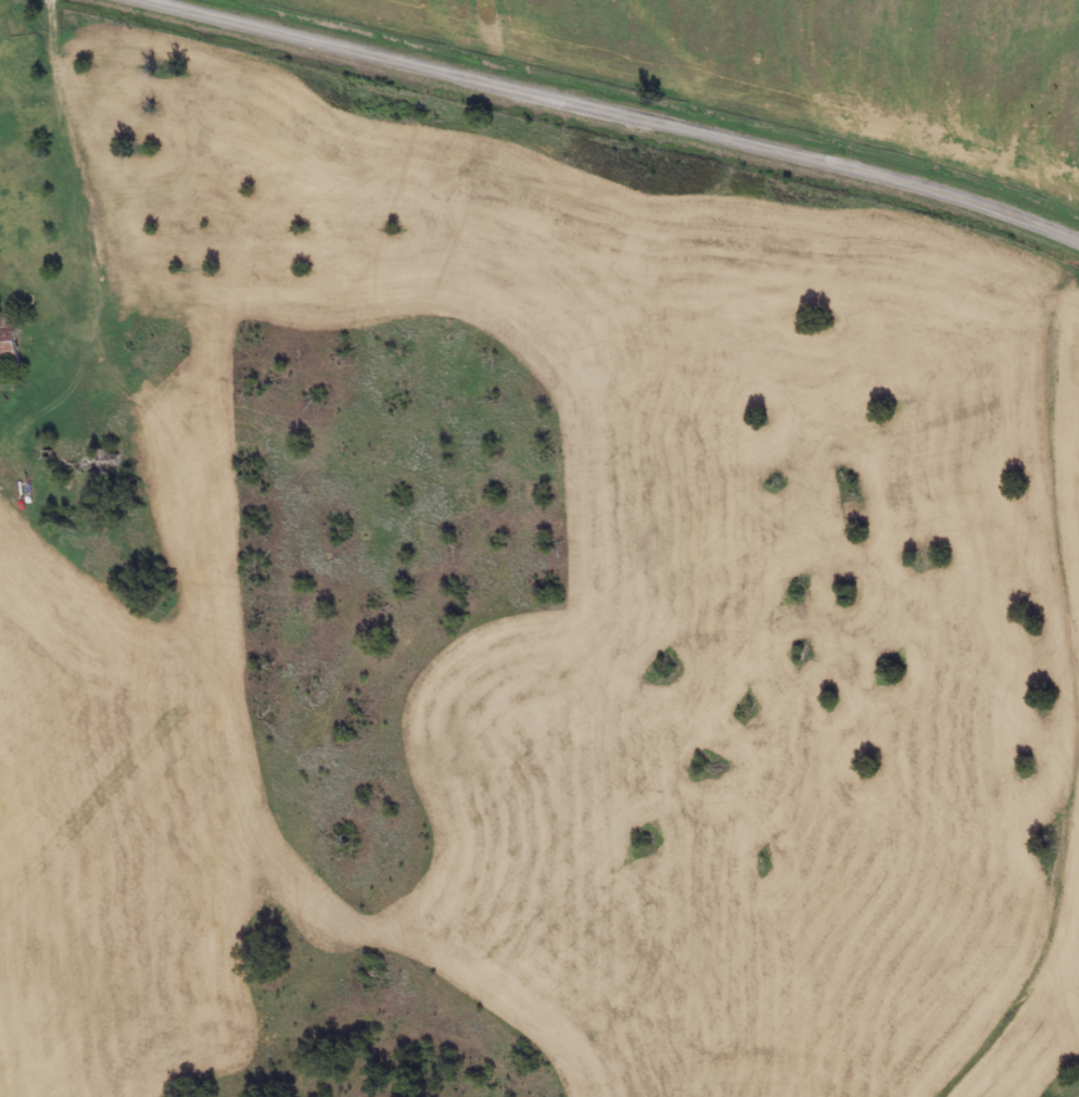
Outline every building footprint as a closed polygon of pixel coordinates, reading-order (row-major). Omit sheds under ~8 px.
[(24,355),(24,314),(0,314),(0,355),(24,355)]
